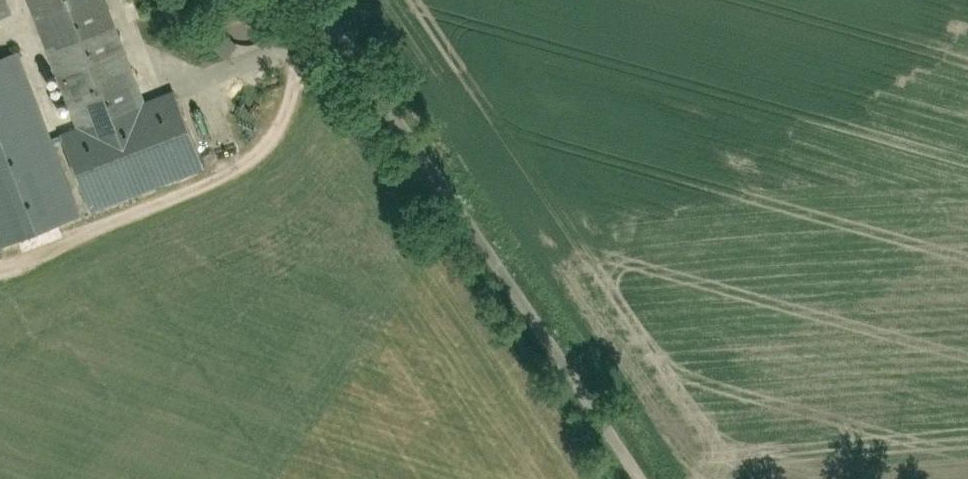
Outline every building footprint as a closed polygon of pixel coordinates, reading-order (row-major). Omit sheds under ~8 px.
[(74,121),(56,128),(89,212),(205,167),(174,88),(143,100),(104,0),(27,0),(74,121)] [(176,16),(204,8),(202,0),(172,0),(176,16)] [(269,16),(268,9),(266,4),(264,0),(220,0),(218,2),(216,6),(215,10),(214,16),(215,23),(217,27),(219,30),(223,35),(227,39),(232,41),(238,42),(243,43),(247,42),(253,40),(258,37),(261,34),(265,30),(267,25),(268,21),(269,16)]
